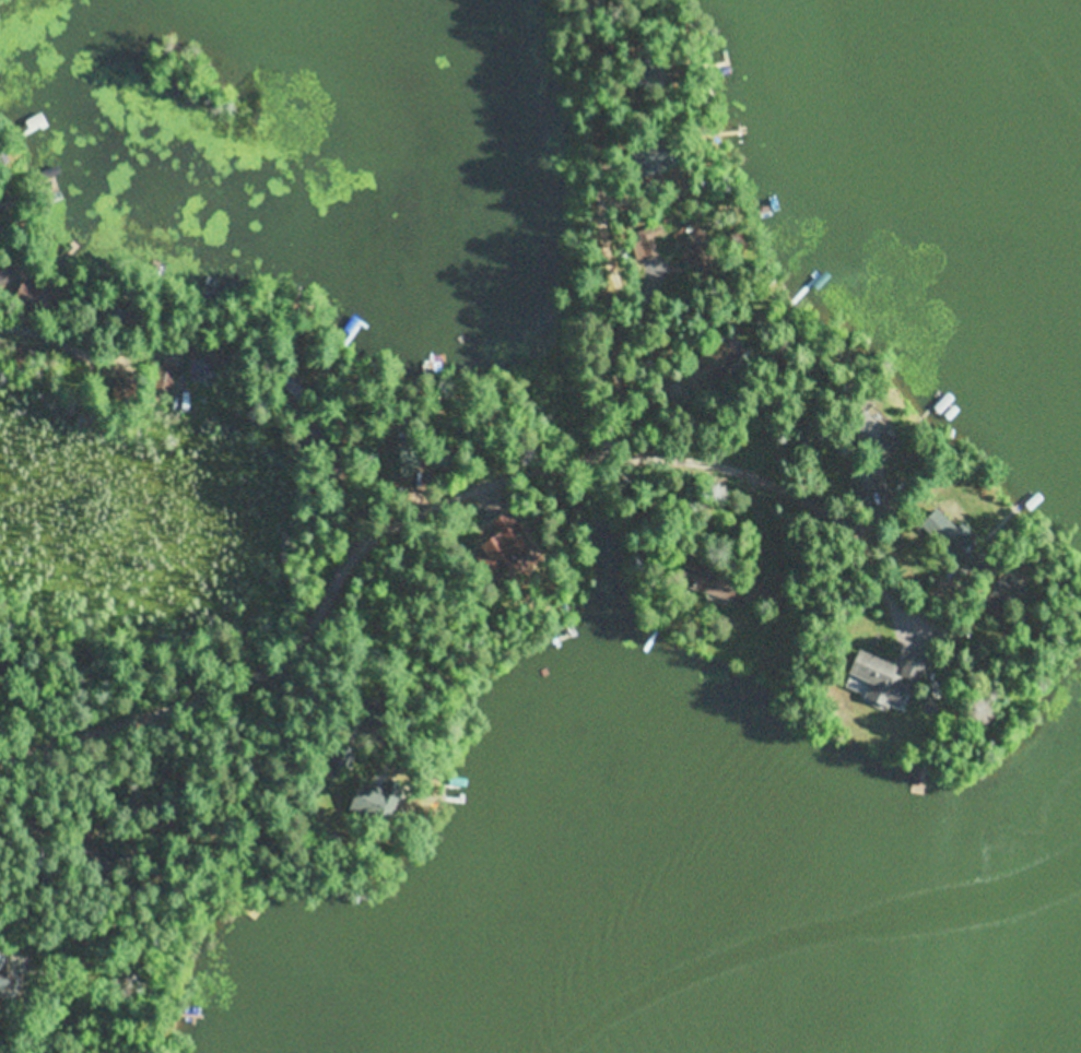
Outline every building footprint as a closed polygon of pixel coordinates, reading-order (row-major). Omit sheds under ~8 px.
[(43,128),(27,135),(23,127),(39,120),(43,128)] [(58,177),(38,184),(35,176),(55,168),(58,177)] [(667,235),(646,241),(643,230),(662,223),(667,235)] [(656,236),(655,228),(633,233),(638,262),(652,260),(648,238),(656,236)] [(703,277),(700,280),(698,279),(686,258),(682,251),(684,250),(688,248),(691,247),(693,245),(696,242),(698,241),(700,240),(702,239),(705,238),(721,267),(715,270),(714,271),(712,272),(709,273),(706,275),(703,277)] [(10,283),(0,285),(0,259),(3,258),(3,259),(10,283)] [(62,299),(56,313),(16,297),(23,282),(62,299)] [(143,307),(141,320),(99,313),(102,299),(143,307)] [(351,332),(358,319),(352,315),(345,328),(351,332)] [(703,395),(698,400),(696,398),(686,387),(679,379),(683,376),(689,370),(694,365),(700,359),(704,355),(709,351),(714,346),(718,342),(721,339),(731,348),(740,357),(741,358),(740,359),(737,363),(732,367),(728,370),(724,376),(719,380),(714,384),(708,390),(703,395)] [(32,345),(25,358),(16,355),(23,341),(32,345)] [(222,346),(221,379),(186,378),(187,345),(222,346)] [(179,366),(175,393),(161,391),(143,389),(141,388),(142,382),(145,362),(179,366)] [(308,392),(282,415),(257,387),(284,364),(308,392)] [(897,446),(879,463),(846,429),(863,412),(897,446)] [(413,483),(392,484),(390,446),(411,445),(413,483)] [(877,494),(860,498),(851,471),(869,466),(877,494)] [(970,569),(968,570),(967,569),(961,564),(955,558),(928,532),(923,528),(930,520),(937,512),(943,506),(949,510),(953,514),(959,520),(964,524),(989,548),(977,560),(973,565),(970,569)] [(534,546),(489,578),(477,559),(485,553),(481,545),(497,534),(490,524),(509,510),(534,546)] [(730,565),(727,576),(750,582),(744,602),(680,583),(685,564),(697,568),(701,556),(730,565)] [(1007,608),(1002,614),(997,608),(984,595),(988,592),(992,587),(998,581),(1002,577),(1006,573),(1009,578),(1014,583),(1020,588),(1023,592),(1022,593),(1007,608)] [(986,656),(973,663),(965,647),(977,640),(986,656)] [(898,667),(902,669),(907,653),(928,662),(918,685),(912,683),(900,712),(865,698),(871,682),(851,674),(860,651),(898,666),(898,667)] [(403,784),(390,816),(353,801),(361,783),(380,792),(387,778),(403,784)]
